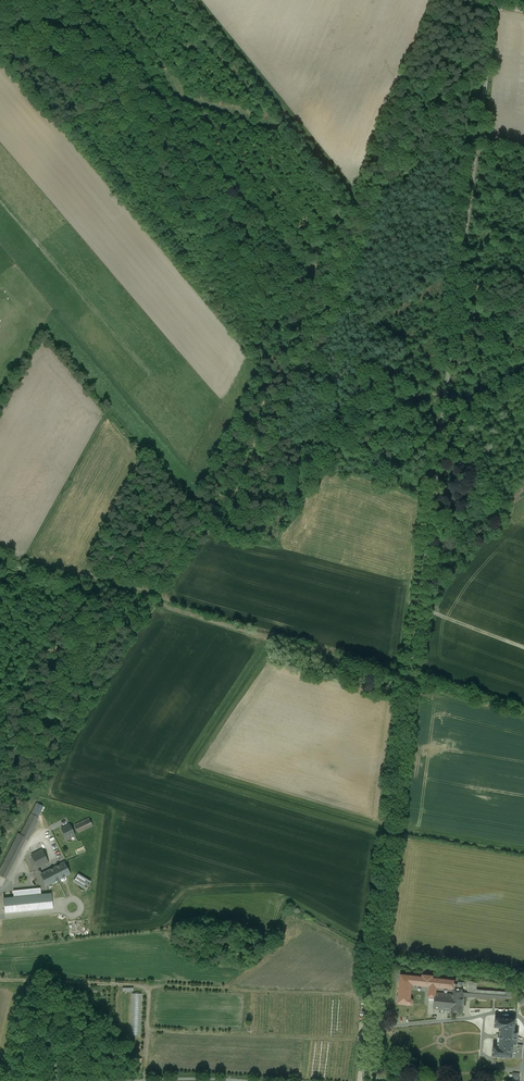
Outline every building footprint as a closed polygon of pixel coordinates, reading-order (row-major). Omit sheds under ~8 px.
[(37,803),(29,819),(36,822),(43,807),(37,803)] [(89,818),(74,825),(78,833),(93,826),(89,818)] [(26,839),(28,840),(37,822),(36,822),(29,819),(21,835),(18,834),(0,870),(0,875),(6,878),(26,839)] [(69,825),(62,829),(66,838),(74,835),(69,825)] [(42,850),(32,855),(38,868),(48,863),(42,850)] [(41,874),(46,885),(70,874),(64,862),(41,874)] [(90,882),(79,875),(76,879),(87,886),(90,882)] [(40,888),(14,891),(14,897),(4,898),(5,914),(53,909),(51,893),(41,894),(40,888)] [(477,983),(472,983),(472,981),(470,981),(470,982),(469,982),(468,993),(465,993),(464,996),(506,999),(506,997),(512,998),(512,992),(477,990),(477,983)] [(455,989),(454,989),(451,1011),(451,1013),(460,1014),(461,1011),(463,1011),(464,996),(465,993),(462,993),(463,989),(462,989),(455,989)] [(453,994),(435,992),(435,997),(435,1000),(434,1009),(440,1009),(439,1012),(444,1013),(444,1010),(451,1011),(453,994)] [(516,1019),(495,1017),(494,1028),(499,1028),(498,1046),(493,1046),(492,1056),(513,1058),(521,1058),(522,1045),(518,1044),(519,1033),(515,1032),(516,1019)]
